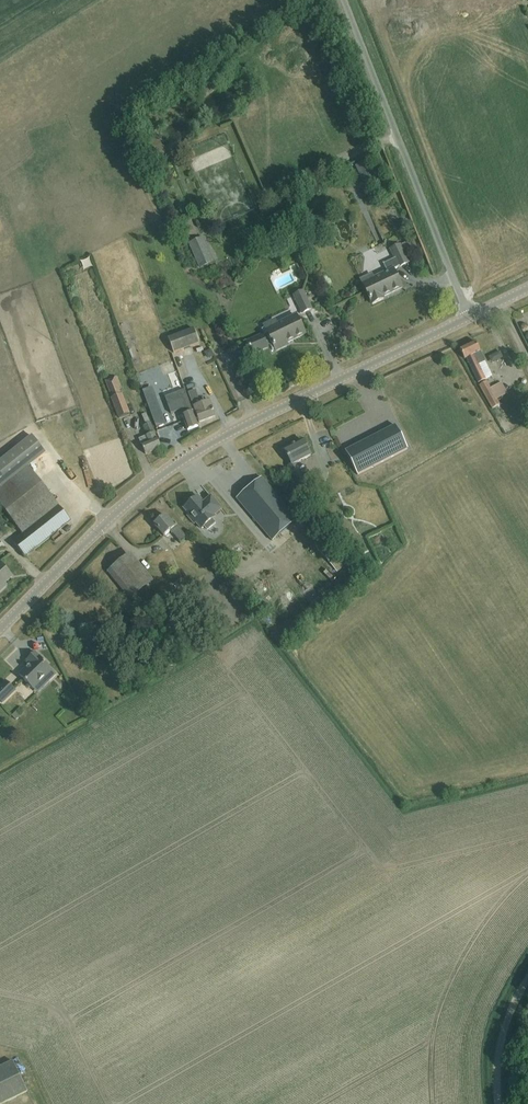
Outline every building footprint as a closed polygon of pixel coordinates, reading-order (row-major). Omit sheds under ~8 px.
[(155,139),(151,144),(146,149),(160,161),(162,158),(168,151),(155,139)] [(402,230),(410,227),(406,217),(398,220),(402,230)] [(202,239),(190,244),(194,252),(206,247),(202,239)] [(285,239),(278,242),(282,250),(289,246),(285,239)] [(386,243),(377,247),(379,252),(389,248),(386,243)] [(372,275),(361,280),(373,305),(384,299),(383,298),(403,288),(394,269),(400,266),(408,262),(400,245),(392,249),(396,258),(385,264),(388,272),(374,279),(372,275)] [(93,256),(83,259),(86,270),(96,267),(93,256)] [(303,313),(311,309),(303,291),(294,296),(303,313)] [(342,304),(345,309),(352,304),(349,299),(342,304)] [(185,313),(187,319),(196,315),(194,309),(185,313)] [(262,335),(247,343),(247,344),(252,353),(253,355),(268,348),(268,347),(273,344),(276,351),(287,346),(286,343),(305,334),(297,316),(277,325),(266,330),(268,334),(263,336),(262,335)] [(175,317),(164,322),(167,329),(178,324),(175,317)] [(195,330),(170,339),(175,353),(200,343),(195,330)] [(465,358),(474,374),(478,383),(489,378),(489,373),(474,344),(459,351),(463,359),(465,358)] [(214,356),(211,350),(206,352),(209,358),(214,356)] [(503,358),(500,352),(488,357),(491,364),(503,358)] [(177,359),(171,361),(174,370),(180,368),(177,359)] [(177,372),(171,374),(175,386),(182,384),(177,372)] [(117,377),(106,382),(109,390),(113,399),(112,399),(116,409),(119,418),(130,415),(126,406),(122,395),(122,396),(120,392),(119,389),(120,388),(122,388),(120,383),(117,377)] [(487,381),(479,385),(492,409),(500,405),(487,381)] [(184,390),(166,397),(172,415),(180,412),(187,430),(198,426),(187,397),(184,390)] [(190,394),(200,422),(215,417),(212,408),(213,408),(211,402),(201,405),(196,392),(190,394)] [(165,424),(157,401),(148,405),(156,427),(165,424)] [(147,456),(161,449),(146,414),(142,416),(147,427),(144,428),(148,437),(139,441),(147,456)] [(396,425),(346,451),(358,475),(408,449),(396,425)] [(28,468),(45,454),(30,436),(0,460),(0,489),(1,490),(28,468)] [(288,465),(299,486),(310,480),(305,471),(301,473),(295,462),(310,454),(302,439),(284,448),(291,463),(288,465)] [(25,558),(71,520),(28,468),(1,490),(0,490),(0,507),(22,534),(12,542),(25,558)] [(262,478),(237,499),(272,541),(297,520),(262,478)] [(317,496),(309,482),(298,487),(306,501),(317,496)] [(198,496),(184,508),(189,515),(188,516),(194,524),(196,523),(202,529),(205,527),(207,530),(215,523),(213,520),(216,517),(214,516),(222,509),(211,496),(204,503),(198,496)] [(171,529),(178,538),(181,541),(187,536),(174,519),(171,522),(166,515),(155,524),(164,535),(171,529)] [(396,524),(384,528),(387,539),(399,536),(396,524)] [(109,572),(130,598),(152,580),(131,554),(109,572)] [(3,588),(1,586),(11,577),(0,564),(0,591),(3,588)] [(28,660),(31,664),(19,676),(27,684),(27,686),(29,688),(32,688),(33,689),(45,677),(49,682),(56,675),(35,653),(28,660)] [(2,703),(15,690),(6,681),(0,687),(0,701),(2,703)] [(14,713),(17,719),(27,713),(24,707),(14,713)] [(28,1092),(13,1062),(0,1068),(0,1103),(2,1103),(28,1092)]
